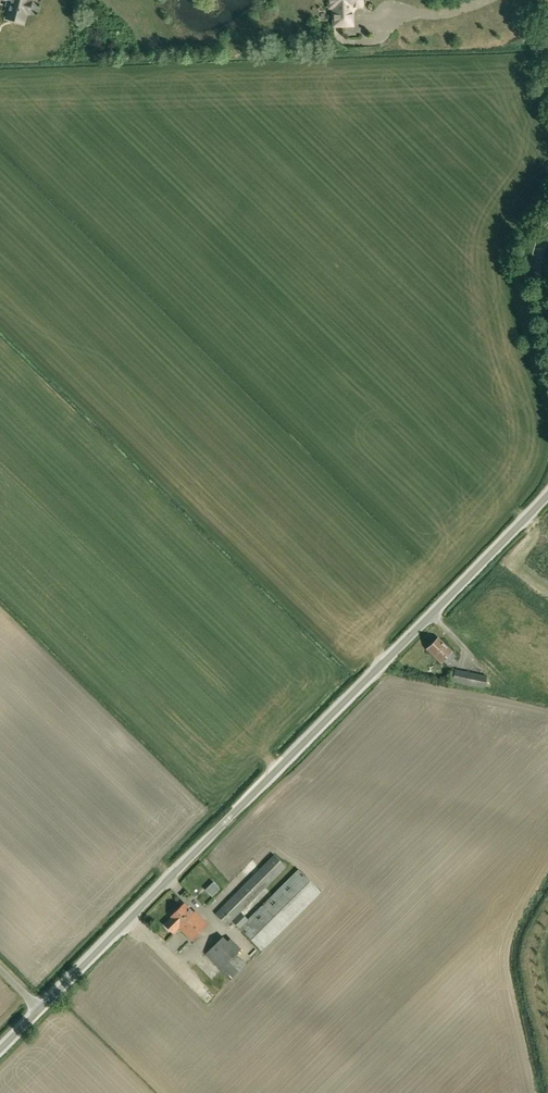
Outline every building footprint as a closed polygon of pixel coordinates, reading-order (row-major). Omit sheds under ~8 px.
[(6,2),(5,7),(10,8),(7,19),(23,23),(26,12),(29,13),(31,3),(29,2),(29,0),(0,0),(6,2)] [(352,13),(352,10),(351,9),(354,6),(355,7),(362,7),(363,7),(362,4),(364,4),(366,2),(366,0),(329,0),(329,8),(333,8),(334,26),(352,26),(352,13)] [(441,663),(443,660),(447,665),(456,656),(452,651),(445,645),(438,638),(427,649),(434,655),(434,656),(441,663)] [(484,688),(487,675),(455,669),(452,682),(484,688)] [(285,866),(275,855),(217,914),(227,924),(285,866)] [(232,920),(240,928),(239,928),(262,951),(321,892),(299,869),(249,919),(242,911),(232,920)] [(184,903),(171,916),(173,918),(165,925),(173,933),(181,926),(193,938),(208,924),(195,911),(193,912),(184,903)] [(236,954),(239,952),(223,936),(205,954),(231,980),(247,964),(236,954)]
